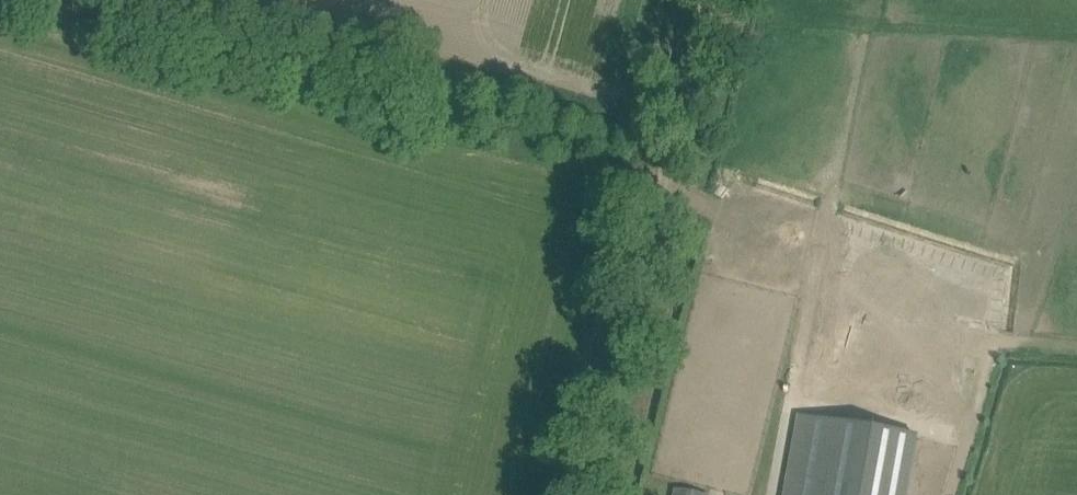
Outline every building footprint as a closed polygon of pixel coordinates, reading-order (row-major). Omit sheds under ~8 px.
[(918,438),(804,416),(789,494),(907,494),(918,438)]
